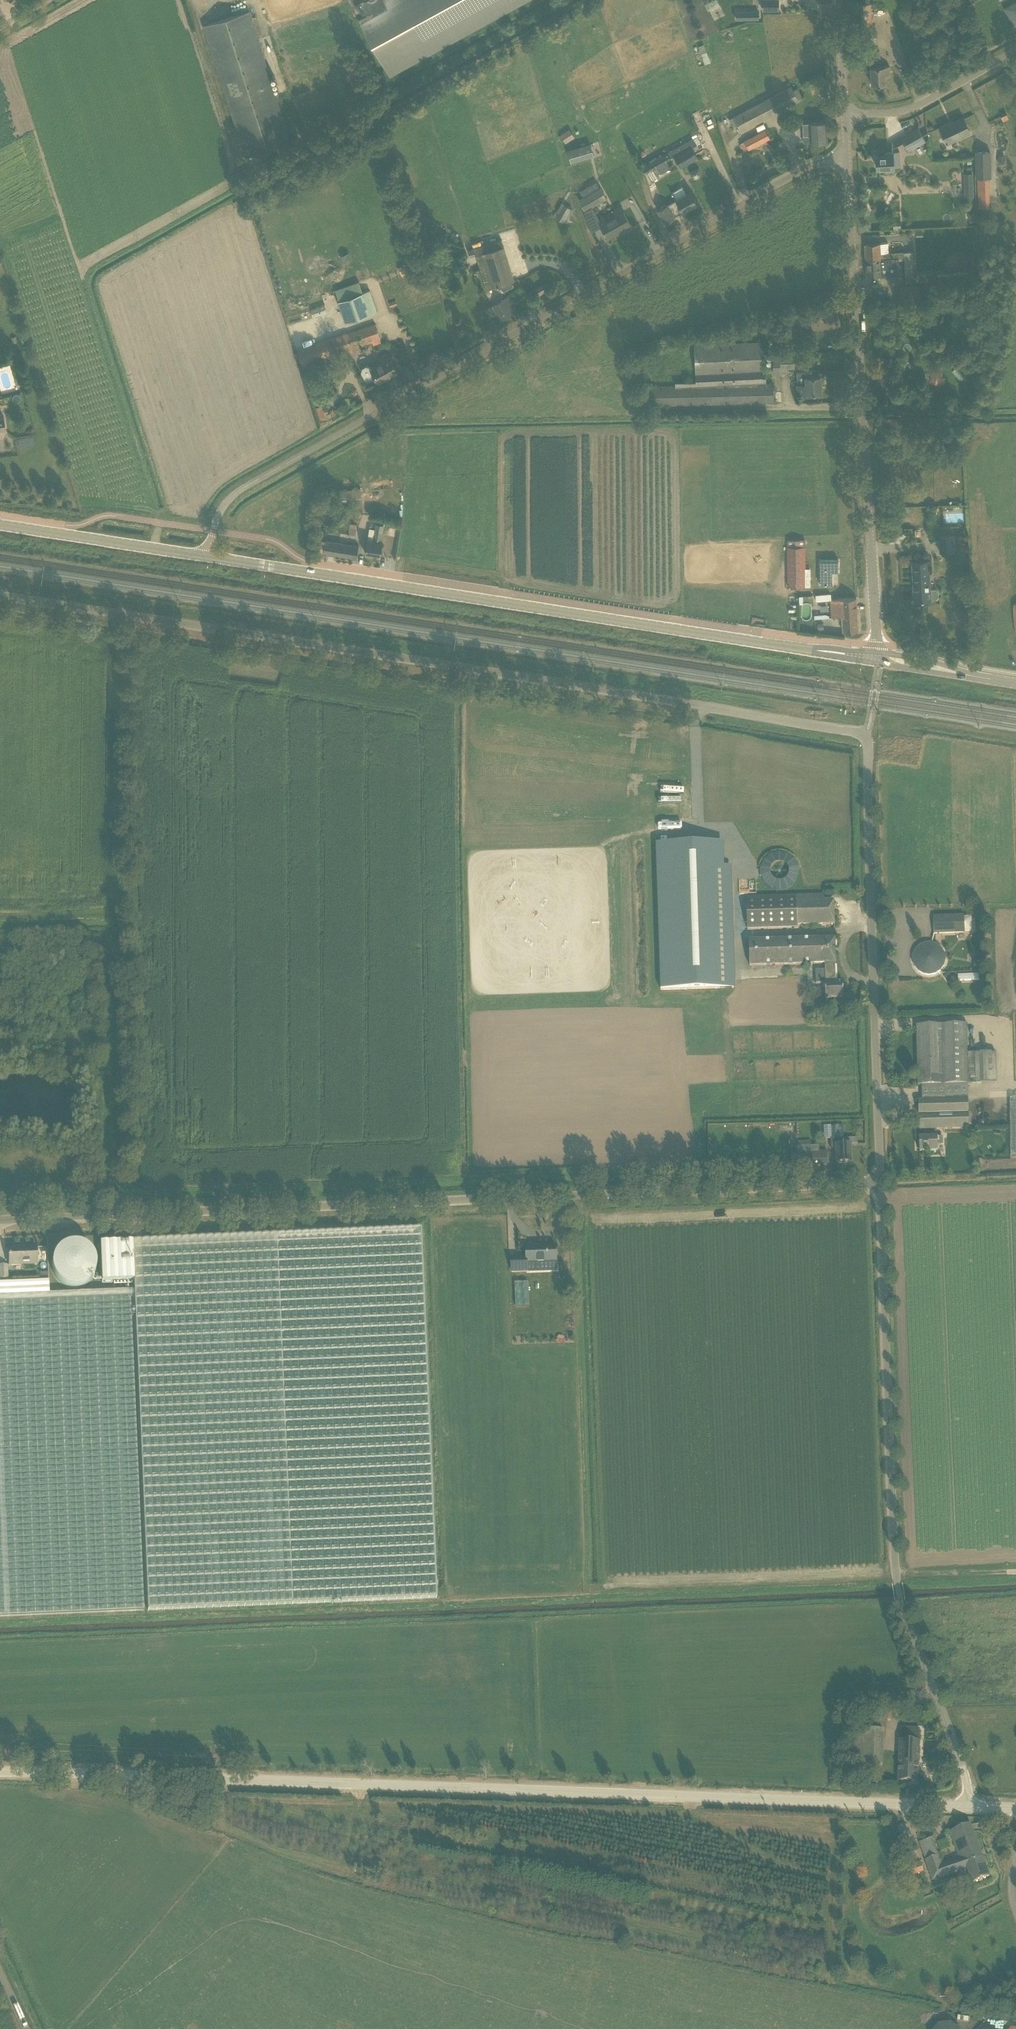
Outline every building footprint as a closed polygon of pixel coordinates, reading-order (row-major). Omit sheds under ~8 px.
[(348,1),(390,77),(529,0),(348,0),(348,1)] [(763,10),(779,10),(779,0),(763,0),(763,10)] [(1015,26),(1015,2),(1005,8),(1015,26)] [(873,31),(871,3),(856,4),(858,32),(873,31)] [(203,25),(246,157),(292,142),(250,11),(203,25)] [(858,38),(860,60),(880,58),(880,51),(873,51),(872,37),(858,38)] [(703,62),(709,61),(705,44),(700,45),(703,62)] [(886,77),(890,77),(890,66),(871,67),(872,85),(886,84),(886,77)] [(791,85),(770,97),(778,111),(800,100),(791,85)] [(768,117),(760,102),(733,116),(741,132),(744,130),(768,117)] [(971,133),(968,126),(963,117),(949,124),(949,123),(940,127),(947,144),(971,133)] [(803,134),(804,142),(811,142),(827,141),(826,122),(810,123),(811,134),(803,134)] [(892,148),(903,142),(908,151),(926,141),(919,128),(892,143),(892,148)] [(566,143),(575,137),(570,129),(560,134),(566,143)] [(767,129),(739,140),(743,150),(771,139),(767,129)] [(571,163),(594,156),(591,144),(568,150),(571,163)] [(697,157),(692,148),(690,145),(674,155),(680,167),(697,157)] [(671,168),(667,161),(671,158),(668,151),(642,167),(645,173),(656,167),(660,175),(671,168)] [(900,167),(900,161),(899,151),(885,152),(885,154),(876,155),(877,168),(900,167)] [(976,151),(976,178),(978,178),(978,208),(990,207),(990,178),(992,177),(991,151),(976,151)] [(579,198),(585,210),(607,198),(601,186),(600,187),(596,181),(580,191),(583,196),(579,198)] [(973,197),(973,182),(964,182),(964,197),(973,197)] [(660,214),(665,223),(675,218),(674,217),(683,212),(697,204),(690,191),(658,209),(660,214)] [(573,209),(564,204),(559,213),(556,218),(563,222),(566,217),(568,219),(573,211),(573,209)] [(598,219),(609,238),(631,225),(622,209),(612,215),(610,211),(598,219)] [(501,318),(514,311),(510,304),(515,302),(509,293),(508,294),(505,291),(514,286),(512,281),(515,280),(505,245),(503,239),(468,250),(470,257),(476,255),(488,295),(494,304),(489,307),(489,308),(488,311),(490,315),(494,316),(499,313),(501,318)] [(865,244),(866,260),(891,258),(904,257),(906,283),(918,282),(934,281),(934,273),(917,274),(917,277),(915,277),(914,251),(881,253),(881,243),(865,244)] [(442,244),(431,248),(433,256),(444,252),(442,244)] [(891,265),(891,258),(866,260),(867,277),(883,276),(891,276),(890,265),(891,265)] [(403,275),(409,272),(406,264),(399,267),(403,275)] [(362,292),(359,285),(358,281),(334,290),(338,301),(346,323),(378,312),(370,290),(362,292)] [(920,303),(919,285),(899,286),(900,303),(920,303)] [(766,318),(767,325),(771,324),(777,324),(776,316),(766,318)] [(298,350),(303,366),(305,366),(381,339),(376,323),(299,349),(298,350)] [(644,406),(775,403),(774,382),(767,382),(766,370),(764,371),(762,341),(694,344),(696,381),(675,381),(676,385),(643,386),(644,406)] [(376,378),(378,382),(397,371),(387,352),(378,357),(382,363),(371,369),(370,367),(366,366),(363,368),(362,372),(368,382),(376,378)] [(801,363),(815,361),(814,353),(800,355),(801,363)] [(788,368),(795,368),(795,356),(773,356),(773,368),(780,368),(780,372),(788,372),(788,368)] [(930,382),(945,385),(946,379),(947,378),(931,374),(930,382)] [(798,394),(822,392),(821,375),(806,376),(807,383),(798,384),(798,394)] [(949,397),(949,387),(933,387),(933,396),(949,397)] [(320,421),(330,418),(326,403),(315,406),(320,421)] [(341,504),(363,501),(361,489),(339,492),(341,504)] [(356,534),(357,527),(357,524),(350,523),(350,526),(340,525),(339,531),(356,534)] [(366,554),(380,556),(383,542),(382,542),(384,525),(376,524),(374,541),(368,540),(366,554)] [(941,550),(954,549),(954,535),(941,536),(941,550)] [(325,540),(323,554),(357,559),(359,545),(325,540)] [(787,547),(788,587),(805,587),(805,540),(798,540),(798,547),(787,547)] [(820,584),(832,584),(832,572),(838,572),(838,560),(820,560),(820,584)] [(938,591),(935,589),(930,589),(929,561),(912,562),(915,600),(936,599),(938,597),(938,591)] [(858,631),(856,598),(831,600),(832,617),(843,617),(843,632),(858,631)] [(657,868),(725,865),(724,843),(656,846),(657,868)] [(763,889),(799,888),(798,854),(763,855),(763,889)] [(733,988),(730,865),(725,865),(657,868),(661,990),(733,988)] [(834,901),(825,901),(825,894),(737,897),(737,929),(798,927),(798,925),(835,924),(834,901)] [(964,916),(934,917),(934,933),(964,932),(964,931),(970,931),(971,930),(971,918),(970,917),(964,917),(964,916)] [(750,966),(825,964),(835,963),(836,963),(835,938),(749,941),(750,966)] [(948,968),(940,940),(912,948),(920,976),(948,968)] [(974,968),(983,967),(982,958),(973,959),(974,968)] [(836,983),(835,963),(825,964),(825,970),(816,970),(816,983),(825,983),(826,998),(844,997),(843,982),(836,983)] [(967,1024),(917,1026),(918,1070),(968,1068),(996,1067),(996,1053),(967,1053),(967,1024)] [(734,1072),(734,1061),(717,1062),(718,1073),(734,1072)] [(710,1072),(709,1062),(692,1063),(693,1073),(710,1072)] [(919,1138),(919,1152),(938,1151),(937,1145),(943,1145),(943,1137),(935,1137),(935,1129),(969,1128),(968,1084),(997,1083),(996,1067),(968,1068),(918,1070),(918,1086),(922,1086),(922,1088),(922,1100),(919,1100),(919,1130),(921,1130),(921,1138),(919,1138)] [(832,1126),(833,1138),(845,1137),(845,1126),(832,1126)] [(845,1145),(844,1138),(831,1139),(832,1149),(836,1149),(837,1163),(851,1163),(851,1145),(845,1145)] [(826,1152),(811,1152),(811,1146),(799,1147),(799,1153),(799,1156),(799,1166),(827,1164),(826,1154),(826,1152)] [(134,1290),(130,1290),(130,1296),(135,1296),(148,1611),(436,1598),(421,1229),(132,1241),(132,1242),(101,1244),(102,1281),(134,1280),(134,1290)] [(557,1270),(557,1264),(556,1246),(542,1247),(542,1245),(526,1246),(527,1257),(511,1257),(512,1272),(557,1270)] [(37,1264),(36,1248),(36,1247),(22,1248),(22,1249),(9,1250),(9,1266),(37,1264)] [(144,1610),(130,1296),(130,1290),(48,1293),(47,1280),(0,1282),(0,1616),(144,1610)] [(530,1305),(529,1281),(515,1282),(516,1306),(530,1305)] [(919,1741),(919,1729),(901,1728),(898,1781),(918,1782),(919,1741)] [(882,1766),(882,1759),(853,1758),(853,1765),(882,1766)] [(990,1877),(970,1824),(950,1831),(961,1860),(942,1866),(938,1856),(926,1860),(933,1879),(957,1870),(966,1866),(972,1883),(990,1877)] [(935,1845),(932,1838),(920,1842),(922,1850),(935,1845)] [(910,1864),(914,1875),(924,1871),(920,1861),(910,1864)] [(918,2025),(909,2025),(909,2019),(891,2019),(891,2028),(918,2028),(918,2025)]
